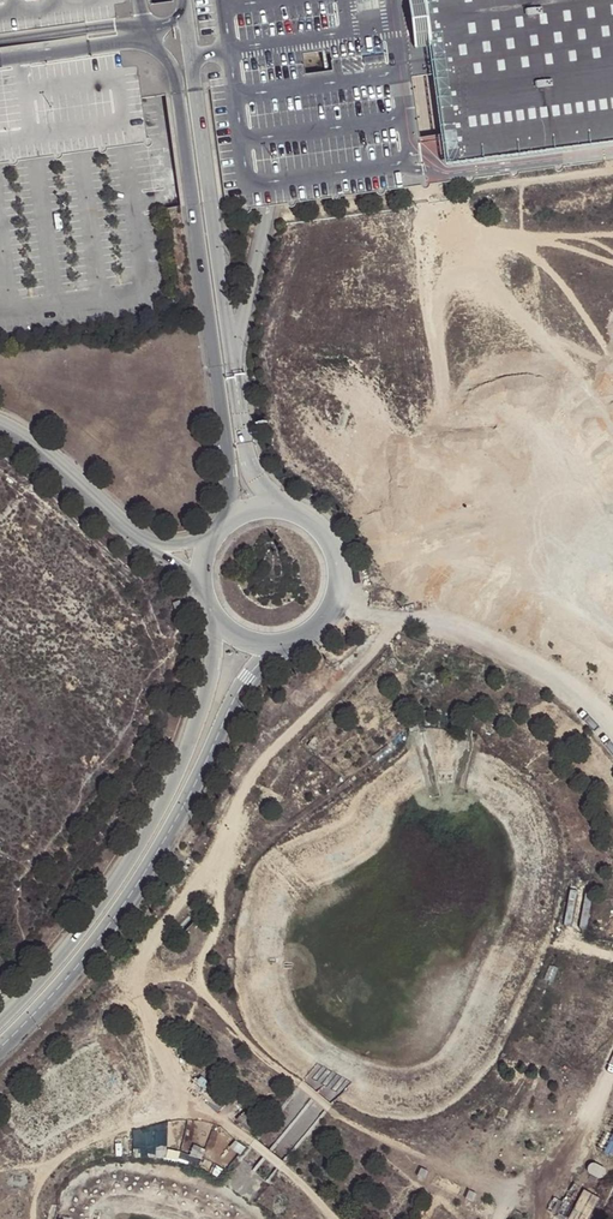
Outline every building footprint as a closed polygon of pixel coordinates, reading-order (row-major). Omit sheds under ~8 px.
[(179,197),(181,209),(193,207),(212,205),(225,204),(248,201),(249,209),(246,212),(249,217),(253,216),(255,212),(257,212),(267,211),(281,209),(292,207),(294,210),(297,211),(300,210),(301,206),(336,201),(338,204),(342,205),(345,203),(345,200),(381,195),(383,198),(386,199),(390,197),(390,193),(420,189),(426,188),(427,192),(431,193),(434,191),(435,187),(452,185),(451,174),(450,164),(446,138),(425,140),(416,80),(439,77),(436,52),(428,53),(420,54),(413,0),(372,0),(364,1),(360,2),(360,0),(171,0),(172,5),(153,7),(151,7),(150,0),(0,0),(0,167),(13,165),(13,167),(15,169),(18,169),(20,169),(22,166),(22,163),(36,162),(58,159),(58,161),(60,163),(63,163),(65,162),(66,160),(66,157),(81,155),(103,152),(103,155),(105,157),(107,157),(110,156),(111,153),(111,151),(124,149),(148,146),(149,149),(153,151),(156,149),(157,146),(154,143),(151,143),(146,101),(165,98),(179,197)] [(428,0),(413,0),(420,54),(428,53),(436,52),(428,0)] [(436,52),(439,77),(446,138),(450,164),(612,143),(612,0),(428,0),(436,52)] [(180,600),(172,603),(177,615),(184,612),(180,600)] [(603,1151),(612,1156),(612,1132),(603,1151)] [(553,1216),(559,1218),(592,1218),(603,1199),(572,1182),(553,1216)]
